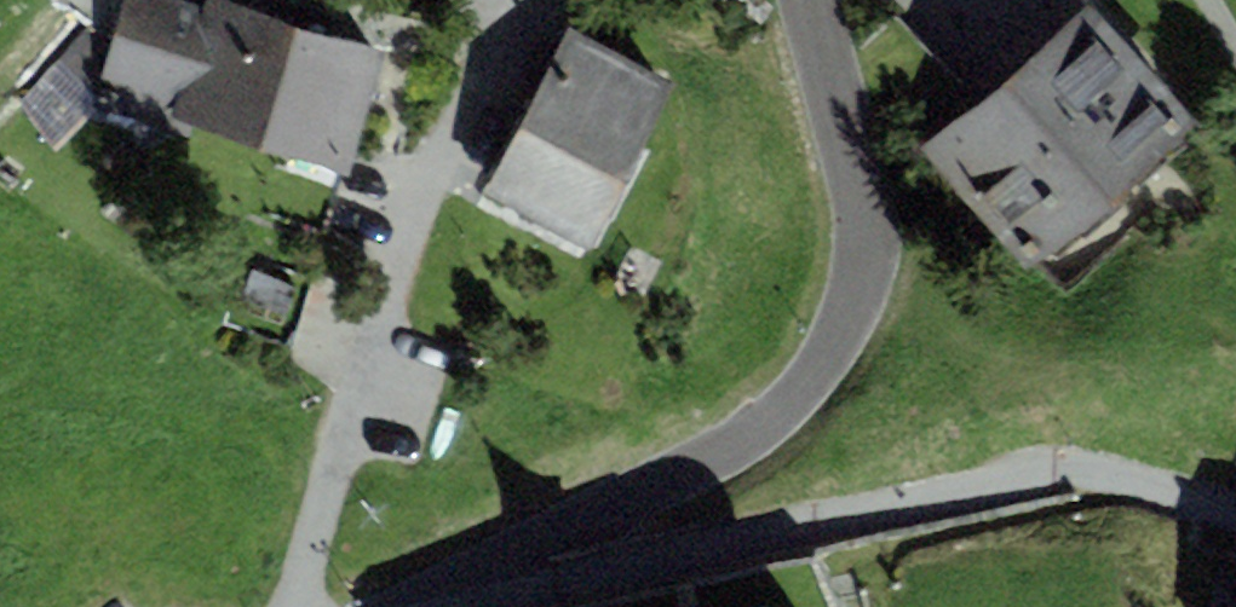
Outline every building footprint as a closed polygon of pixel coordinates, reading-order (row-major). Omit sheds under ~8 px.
[(181,0),(123,0),(114,37),(86,28),(18,101),(54,143),(94,108),(189,137),(193,127),(348,177),(382,52),(232,0),(205,0),(203,7),(181,0)] [(1028,270),(1198,123),(1093,3),(923,149),(1028,270)] [(581,260),(674,85),(568,29),(475,204),(581,260)]
